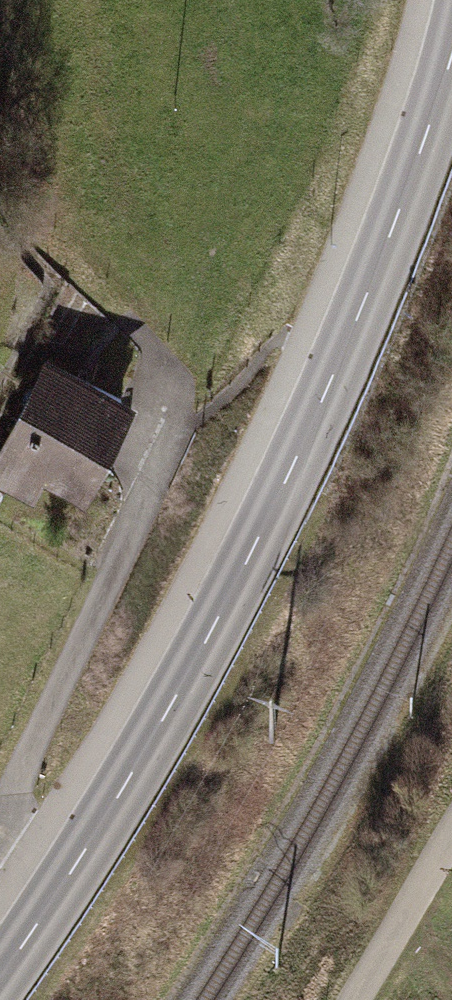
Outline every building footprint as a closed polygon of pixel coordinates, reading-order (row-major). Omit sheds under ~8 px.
[(0,444),(0,477),(36,495),(46,474),(86,493),(135,391),(46,349),(0,444)]
